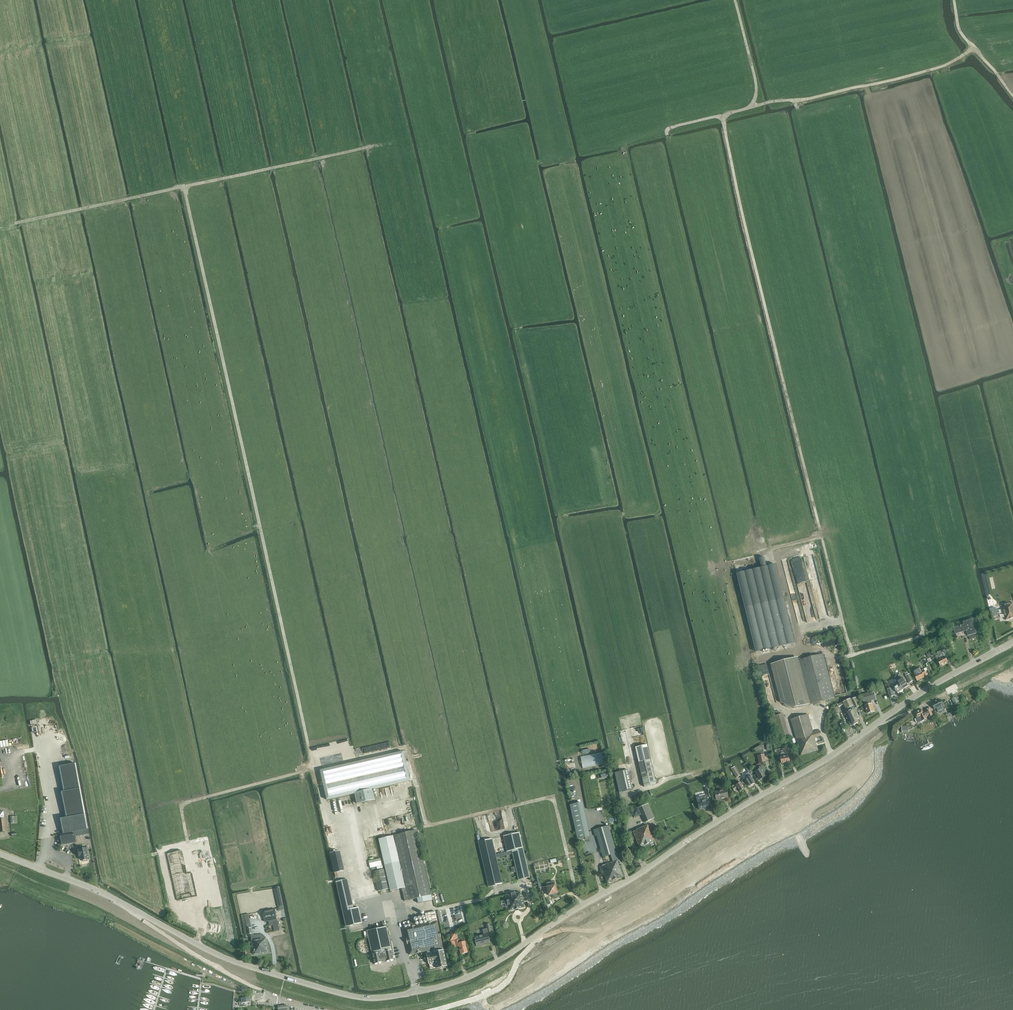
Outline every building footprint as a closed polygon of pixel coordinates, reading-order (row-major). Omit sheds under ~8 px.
[(772,555),(733,565),(756,652),(794,642),(772,555)] [(1002,605),(1006,620),(1012,618),(1012,603),(1002,605)] [(976,633),(972,619),(963,622),(964,625),(955,627),(956,633),(966,630),(968,636),(969,636),(970,639),(976,638),(975,634),(976,633)] [(941,665),(947,661),(946,659),(949,658),(946,651),(936,656),(941,665)] [(835,698),(823,654),(799,660),(798,657),(771,664),(781,703),(794,708),(810,704),(835,698)] [(927,675),(924,669),(921,670),(921,669),(914,672),(914,673),(913,673),(917,681),(924,677),(923,675),(925,674),(926,675),(927,675)] [(901,675),(895,679),(903,690),(909,686),(901,675)] [(895,683),(892,685),(894,687),(898,693),(903,690),(895,679),(895,677),(892,679),(895,683)] [(868,713),(874,711),(871,700),(876,698),(874,691),(862,695),(868,713)] [(839,706),(839,707),(844,704),(847,709),(846,709),(852,721),(849,722),(851,726),(854,725),(859,723),(858,719),(859,719),(857,714),(858,714),(855,709),(859,707),(858,704),(861,702),(858,697),(851,700),(851,699),(838,705),(839,706)] [(942,703),(941,700),(933,704),(936,710),(937,713),(950,707),(947,701),(942,703)] [(934,717),(930,709),(923,712),(922,709),(914,713),(917,719),(915,719),(917,723),(919,722),(919,721),(926,718),(925,718),(930,716),(931,718),(934,717)] [(813,732),(808,714),(791,719),(801,755),(818,750),(815,738),(821,736),(820,730),(813,732)] [(656,784),(650,759),(647,745),(635,747),(644,787),(656,784)] [(763,750),(757,752),(759,763),(765,762),(763,750)] [(322,770),(320,770),(327,800),(355,793),(357,804),(375,800),(372,790),(410,781),(403,752),(402,752),(322,770)] [(750,774),(752,773),(750,769),(746,763),(744,765),(750,774)] [(59,767),(64,791),(78,788),(74,764),(59,767)] [(760,780),(765,776),(764,774),(767,773),(763,765),(759,767),(760,769),(755,772),(760,780)] [(737,778),(740,776),(735,767),(731,768),(737,778)] [(628,770),(615,772),(620,792),(632,789),(628,770)] [(749,786),(755,783),(750,775),(749,772),(746,774),(747,777),(745,779),(749,786)] [(744,789),(740,782),(736,785),(732,788),(733,790),(737,788),(740,792),(744,789)] [(727,794),(725,787),(719,789),(719,791),(714,792),(716,801),(725,799),(724,795),(727,794)] [(60,792),(65,818),(83,815),(78,788),(64,791),(60,792)] [(707,795),(696,797),(699,809),(710,807),(708,798),(711,797),(709,789),(706,790),(707,795)] [(581,802),(570,805),(578,839),(588,837),(581,802)] [(645,822),(651,820),(655,818),(648,803),(638,807),(645,822)] [(641,814),(638,807),(631,810),(634,817),(641,814)] [(83,815),(65,818),(60,819),(63,835),(86,830),(83,815)] [(655,841),(648,825),(633,832),(634,833),(632,834),(633,838),(635,837),(639,847),(655,841)] [(608,826),(595,830),(603,857),(611,855),(613,862),(602,866),(600,867),(601,871),(603,871),(607,882),(623,877),(617,860),(618,860),(611,834),(610,831),(608,826)] [(86,830),(63,835),(59,835),(61,846),(77,843),(75,836),(87,834),(86,830)] [(416,830),(379,839),(391,891),(406,887),(409,900),(417,898),(418,903),(432,900),(416,830)] [(519,832),(504,836),(507,852),(510,851),(510,855),(513,854),(516,867),(511,868),(512,873),(517,872),(519,880),(529,878),(519,832)] [(489,887),(502,884),(492,839),(478,842),(489,887)] [(160,853),(171,905),(182,903),(183,904),(192,902),(192,903),(213,899),(200,845),(181,849),(181,851),(172,853),(172,851),(160,853)] [(88,848),(80,849),(81,850),(78,850),(79,857),(82,856),(83,861),(83,862),(88,861),(87,860),(90,860),(88,848)] [(329,854),(334,873),(343,871),(339,852),(329,854)] [(377,884),(378,891),(388,889),(384,869),(374,872),(377,884)] [(354,908),(347,879),(336,881),(346,926),(362,923),(358,907),(354,908)] [(549,895),(557,893),(555,884),(544,887),(545,894),(548,893),(549,895)] [(278,907),(279,907),(283,906),(279,887),(274,888),(278,907)] [(506,899),(504,899),(505,907),(508,906),(508,911),(525,907),(522,892),(505,895),(506,899)] [(275,909),(263,911),(265,922),(272,920),(274,931),(279,930),(275,909)] [(427,923),(404,928),(410,955),(427,951),(428,954),(427,954),(429,964),(435,962),(436,968),(447,966),(444,950),(443,951),(442,948),(443,947),(435,911),(425,913),(427,923)] [(248,914),(242,915),(243,923),(250,922),(248,914)] [(374,964),(394,960),(386,926),(367,931),(374,964)] [(487,929),(483,930),(484,934),(474,937),(477,947),(482,945),(481,944),(490,942),(488,933),(488,932),(487,929)] [(448,935),(450,941),(457,940),(455,933),(448,935)] [(251,936),(252,940),(254,954),(268,952),(266,938),(262,939),(261,934),(251,936)] [(460,943),(459,940),(451,942),(453,948),(459,946),(461,954),(468,952),(465,941),(460,943)]
